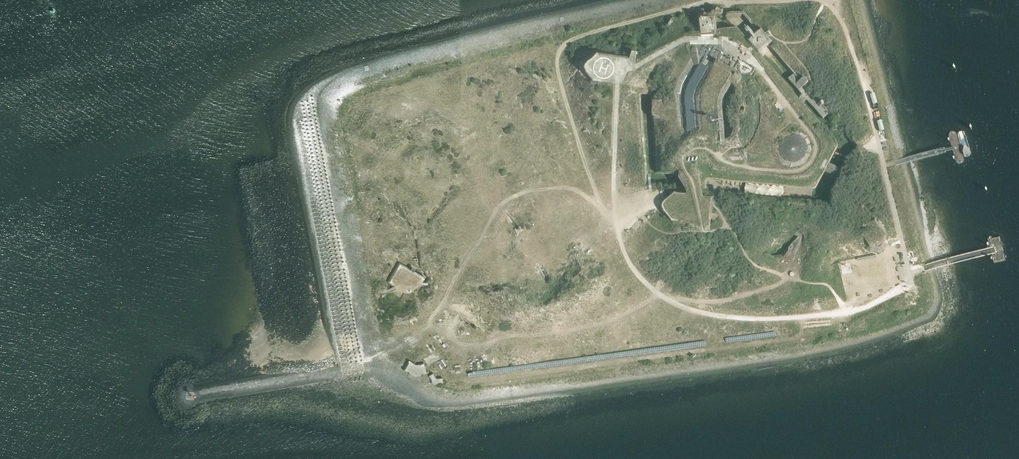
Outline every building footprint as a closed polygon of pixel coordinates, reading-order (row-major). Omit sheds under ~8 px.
[(715,17),(699,17),(699,18),(699,26),(700,29),(714,28),(715,17)] [(714,179),(811,186),(813,186),(815,184),(823,171),(838,179),(843,169),(828,161),(836,146),(837,145),(836,142),(836,141),(815,117),(759,53),(747,39),(736,27),(719,28),(714,28),(700,29),(647,53),(649,94),(657,174),(685,176),(685,173),(705,174),(705,178),(714,179)] [(761,27),(755,33),(747,39),(759,53),(773,41),(761,27)] [(630,85),(633,67),(636,52),(632,52),(630,55),(629,60),(627,59),(627,58),(608,55),(608,53),(607,52),(605,52),(604,53),(604,54),(593,53),(581,61),(579,71),(592,81),(594,80),(630,85)] [(794,76),(790,79),(825,119),(829,115),(794,76)] [(801,87),(808,81),(804,76),(797,82),(801,87)] [(693,115),(682,116),(684,126),(694,125),(693,115)] [(625,166),(626,166),(608,137),(608,134),(607,134),(606,134),(605,134),(591,131),(591,132),(590,134),(590,135),(605,139),(623,168),(623,167),(625,166)] [(526,232),(527,232),(510,214),(510,215),(526,232)] [(507,216),(522,235),(523,234),(508,216),(507,216)] [(886,236),(875,218),(858,229),(864,238),(869,247),(874,248),(873,249),(869,249),(870,251),(872,251),(873,251),(879,252),(886,248),(888,245),(887,243),(887,241),(885,241),(886,236)] [(424,277),(418,274),(413,271),(413,270),(413,268),(412,268),(411,268),(410,268),(409,269),(398,262),(387,282),(391,286),(386,290),(388,292),(393,290),(408,293),(419,285),(427,285),(427,283),(421,282),(424,277)] [(550,278),(549,278),(556,287),(563,279),(556,286),(550,278)] [(801,333),(733,343),(733,347),(802,337),(801,333)] [(439,363),(443,361),(433,347),(430,349),(433,355),(417,365),(424,364),(424,365),(436,358),(439,363)] [(416,366),(410,361),(405,367),(414,375),(425,373),(424,365),(424,364),(417,365),(416,366)] [(428,374),(427,374),(428,377),(429,379),(429,384),(429,385),(430,386),(431,386),(432,387),(433,387),(433,388),(434,387),(435,387),(436,386),(437,385),(438,385),(444,384),(443,378),(437,378),(436,378),(434,375),(433,372),(432,372),(431,372),(430,373),(429,373),(428,374)] [(197,392),(189,392),(189,400),(197,400),(197,392)]
